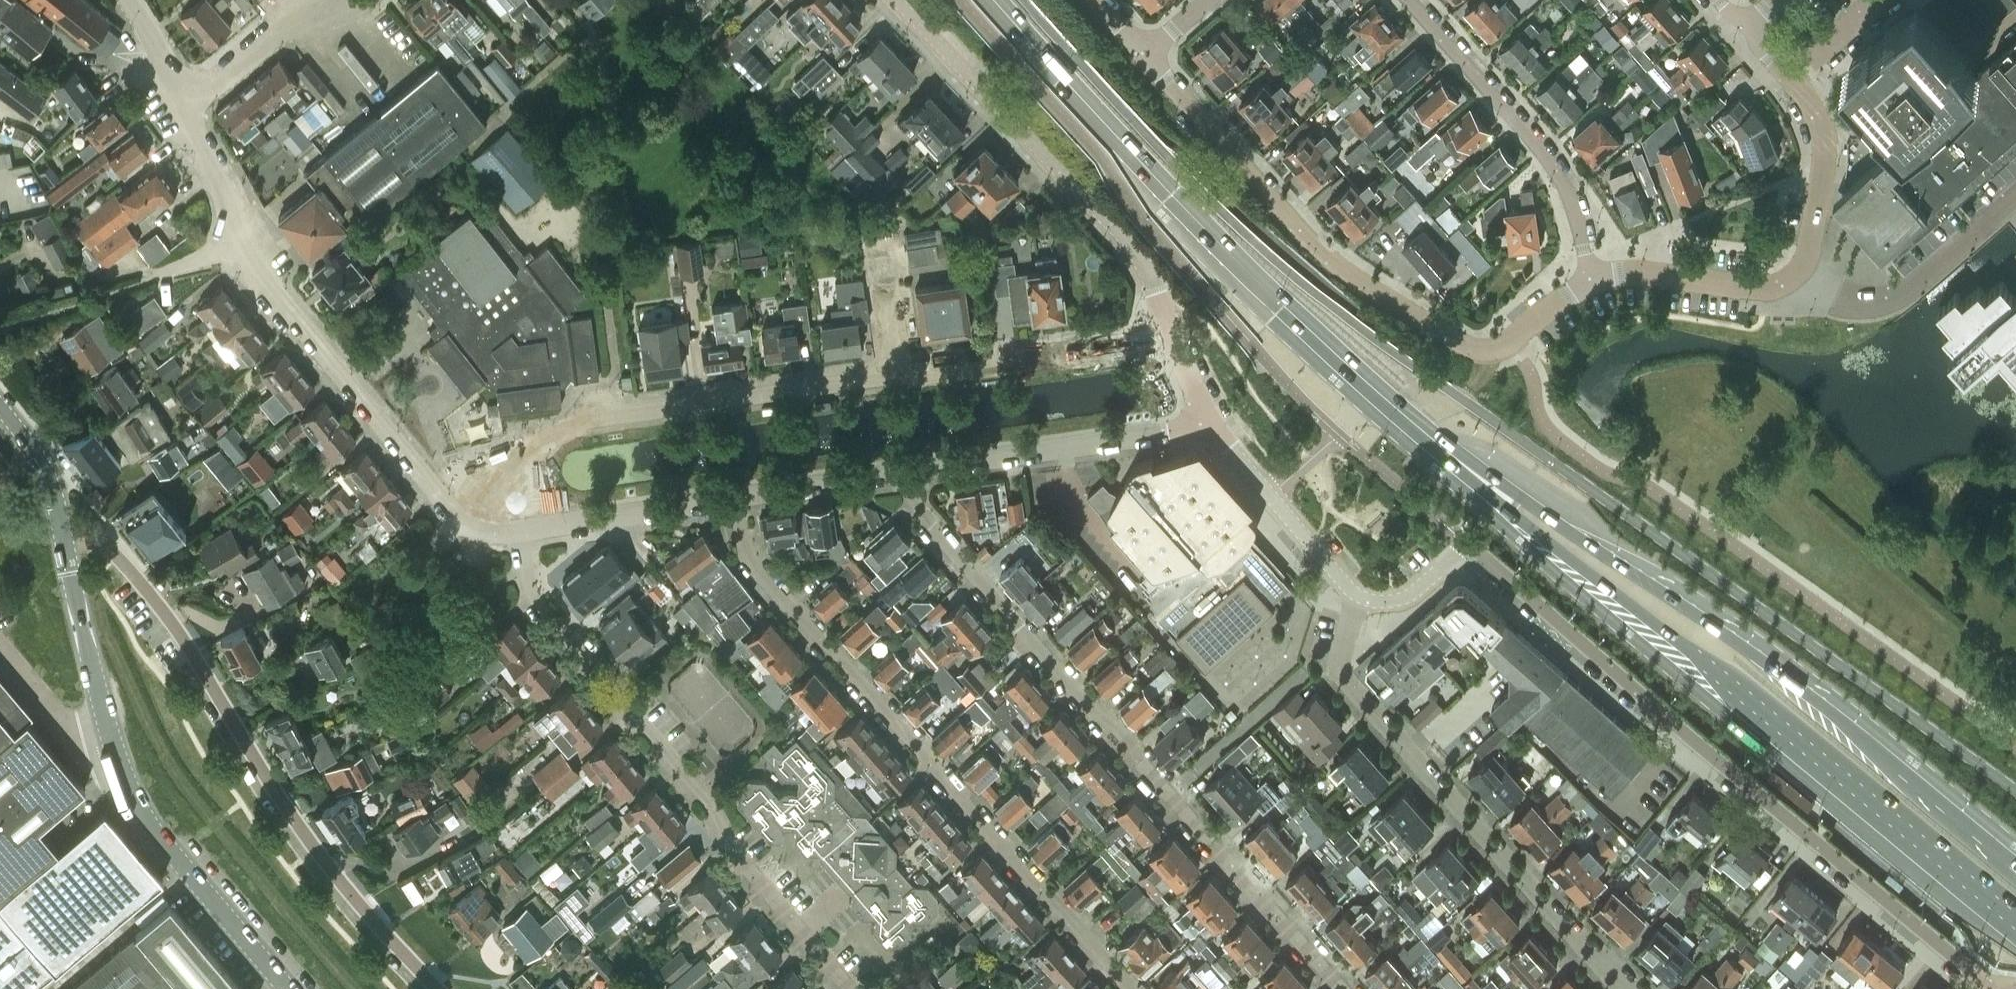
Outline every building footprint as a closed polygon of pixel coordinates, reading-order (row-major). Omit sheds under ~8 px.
[(27,53),(49,24),(36,13),(19,0),(0,0),(0,31),(27,53)] [(121,25),(90,0),(28,0),(39,8),(42,4),(101,51),(121,25)] [(220,7),(215,0),(198,0),(184,11),(197,26),(220,7)] [(405,7),(425,31),(426,31),(436,43),(444,36),(448,41),(465,61),(466,60),(467,59),(471,56),(473,54),(467,46),(462,41),(456,34),(427,0),(413,0),(405,7)] [(456,34),(462,41),(467,46),(473,54),(480,48),(463,28),(463,27),(474,18),(460,2),(457,4),(454,0),(427,0),(456,34)] [(516,18),(524,11),(515,0),(500,0),(516,18)] [(524,11),(531,4),(528,0),(515,0),(524,11)] [(578,3),(592,19),(614,0),(582,0),(578,3)] [(686,5),(697,18),(709,7),(703,0),(691,0),(686,5)] [(788,14),(795,22),(792,24),(806,40),(813,33),(846,1),(845,0),(802,0),(788,14)] [(1306,23),(1285,0),(1256,0),(1275,21),(1285,12),(1299,29),(1306,23)] [(1299,0),(1285,0),(1306,23),(1307,22),(1312,17),(1298,1),(1299,0)] [(1326,0),(1339,15),(1343,12),(1344,7),(1342,5),(1338,1),(1337,0),(1327,0),(1326,0)] [(1465,12),(1476,25),(1504,0),(1479,0),(1465,12)] [(1532,0),(1504,0),(1476,25),(1488,38),(1532,0)] [(1571,10),(1582,0),(1562,0),(1571,10)] [(1592,5),(1601,14),(1609,6),(1607,3),(1604,0),(1597,0),(1592,5)] [(1640,11),(1647,19),(1630,33),(1636,40),(1676,5),(1673,1),(1673,0),(1652,0),(1640,11)] [(2015,3),(2015,0),(1948,0),(1979,36),(2015,3)] [(853,6),(851,7),(846,2),(814,33),(828,48),(861,17),(858,14),(860,13),(853,6)] [(1382,5),(1378,5),(1376,2),(1352,23),(1360,32),(1341,49),(1348,57),(1391,19),(1384,12),(1385,9),(1382,5)] [(531,4),(524,11),(544,33),(551,26),(531,4)] [(729,61),(778,16),(766,4),(734,33),(718,49),(729,61)] [(1683,10),(1680,10),(1676,5),(1636,40),(1643,48),(1660,33),(1666,41),(1690,21),(1688,19),(1688,16),(1683,10)] [(209,42),(233,23),(220,7),(197,26),(209,42)] [(1587,31),(1602,19),(1593,8),(1578,20),(1587,31)] [(1908,135),(1975,75),(1917,10),(1850,70),(1908,135)] [(574,35),(581,29),(568,13),(561,19),(574,35)] [(1254,35),(1264,26),(1255,16),(1245,25),(1254,35)] [(1312,17),(1307,22),(1321,38),(1327,32),(1313,17),(1312,17)] [(1399,25),(1396,25),(1391,19),(1348,57),(1354,64),(1373,47),(1381,56),(1405,35),(1402,32),(1402,29),(1399,25)] [(1546,25),(1539,31),(1531,21),(1499,50),(1500,51),(1500,54),(1504,58),(1506,58),(1513,65),(1551,30),(1546,25)] [(1621,42),(1605,23),(1594,32),(1610,51),(1621,42)] [(1230,55),(1241,45),(1224,25),(1195,51),(1197,53),(1196,56),(1201,61),(1204,61),(1211,69),(1229,53),(1230,55)] [(1319,39),(1315,35),(1307,25),(1299,32),(1306,40),(1299,46),(1305,52),(1319,39)] [(1261,43),(1271,35),(1264,26),(1254,35),(1261,43)] [(1541,50),(1557,37),(1551,30),(1513,65),(1519,72),(1519,75),(1523,79),(1525,79),(1527,80),(1550,60),(1541,50)] [(1628,30),(1619,37),(1628,47),(1636,40),(1630,33),(1628,30)] [(874,75),(897,53),(880,35),(857,57),(857,58),(851,64),(860,74),(866,67),(874,75)] [(1656,61),(1648,69),(1667,91),(1668,90),(1676,83),(1715,49),(1710,44),(1711,41),(1707,37),(1705,38),(1703,36),(1678,58),(1684,64),(1670,77),(1664,70),(1656,61)] [(1263,45),(1275,59),(1277,57),(1284,51),(1273,37),(1263,45)] [(506,64),(516,55),(502,38),(491,47),(506,64)] [(535,48),(544,59),(555,50),(546,39),(535,48)] [(1636,40),(1628,47),(1635,55),(1643,48),(1636,40)] [(1836,200),(1885,254),(2015,137),(2015,40),(1836,200)] [(1622,62),(1633,54),(1624,44),(1614,53),(1622,62)] [(1254,60),(1248,52),(1241,45),(1230,55),(1229,53),(1211,69),(1217,75),(1216,78),(1221,83),(1223,83),(1225,85),(1249,64),(1254,60)] [(1408,86),(1431,65),(1415,47),(1374,83),(1383,94),(1401,78),(1408,86)] [(1722,54),(1720,54),(1715,49),(1676,83),(1668,90),(1682,105),(1689,98),(1682,90),(1696,78),(1701,84),(1726,62),(1725,60),(1726,58),(1722,54)] [(1311,50),(1298,61),(1308,73),(1318,84),(1330,72),(1311,50)] [(1277,57),(1275,59),(1286,71),(1295,63),(1284,51),(1277,57)] [(891,93),(915,71),(897,53),(874,75),(881,83),(875,90),(884,99),(890,92),(891,93)] [(467,59),(466,60),(500,101),(505,96),(507,95),(473,54),(471,56),(467,59)] [(809,85),(833,63),(824,54),(800,76),(809,85)] [(285,93),(300,80),(281,56),(265,69),(285,93)] [(754,84),(769,70),(757,57),(742,71),(754,84)] [(44,94),(0,60),(0,92),(28,114),(44,94)] [(319,93),(329,85),(309,60),(299,68),(319,93)] [(1596,69),(1594,67),(1589,62),(1577,73),(1569,63),(1537,92),(1538,93),(1538,96),(1542,100),(1544,100),(1551,108),(1596,69)] [(395,161),(468,99),(437,63),(363,124),(395,161)] [(1596,69),(1551,108),(1557,114),(1557,117),(1560,121),(1563,121),(1564,122),(1587,102),(1586,101),(1595,93),(1591,88),(1603,78),(1601,75),(1605,71),(1599,63),(1594,67),(1596,69)] [(842,73),(833,64),(810,85),(819,95),(842,73)] [(1300,64),(1281,80),(1283,82),(1289,89),(1298,82),(1298,81),(1307,74),(1308,73),(1300,64)] [(1643,64),(1633,73),(1648,91),(1659,82),(1643,64)] [(466,96),(478,86),(461,66),(450,76),(466,96)] [(75,113),(96,97),(74,67),(52,83),(75,113)] [(269,105),(285,93),(265,69),(250,82),(269,105)] [(1314,81),(1307,74),(1298,81),(1306,89),(1314,81)] [(1452,85),(1449,87),(1441,78),(1402,112),(1411,122),(1425,110),(1434,120),(1459,98),(1457,96),(1460,93),(1452,85)] [(1627,79),(1608,96),(1614,104),(1634,86),(1627,79)] [(254,118),(269,105),(250,82),(235,95),(254,118)] [(1283,82),(1273,91),(1265,82),(1241,103),(1243,105),(1242,108),(1247,114),(1250,113),(1255,119),(1289,89),(1283,82)] [(1345,115),(1370,94),(1360,83),(1346,96),(1337,103),(1336,104),(1345,115)] [(1651,96),(1662,107),(1671,97),(1660,86),(1651,96)] [(331,87),(287,122),(303,142),(347,106),(331,87)] [(1285,105),(1295,96),(1289,89),(1255,119),(1260,125),(1259,128),(1264,133),(1267,133),(1269,135),(1293,113),(1285,105)] [(1716,89),(1688,114),(1699,126),(1705,121),(1727,101),(1716,89)] [(940,97),(937,100),(928,90),(894,123),(901,131),(911,121),(922,132),(948,106),(940,97)] [(300,109),(309,101),(302,92),(292,100),(300,109)] [(238,131),(254,118),(235,95),(219,108),(222,111),(221,114),(225,118),(227,118),(238,131)] [(1753,106),(1751,108),(1740,96),(1731,105),(1713,121),(1723,133),(1733,124),(1740,132),(1751,162),(1777,151),(1765,122),(1753,106)] [(413,181),(485,121),(468,99),(395,161),(413,181)] [(1628,111),(1634,106),(1628,100),(1605,120),(1599,113),(1573,136),(1585,149),(1628,111)] [(1363,136),(1364,135),(1377,123),(1385,117),(1388,114),(1378,102),(1367,112),(1353,125),(1363,136)] [(78,149),(72,154),(78,163),(90,155),(99,148),(97,146),(125,124),(109,103),(83,123),(95,138),(90,142),(89,141),(78,149)] [(284,123),(293,115),(286,106),(276,114),(284,123)] [(956,120),(959,117),(948,106),(922,132),(933,144),(925,151),(933,158),(964,128),(956,120)] [(1616,133),(1640,112),(1634,106),(1628,111),(1585,149),(1597,163),(1623,141),(1616,133)] [(845,110),(841,110),(840,109),(833,115),(823,123),(847,149),(874,123),(866,114),(855,125),(849,119),(849,115),(845,110)] [(1462,155),(1490,131),(1471,109),(1441,136),(1436,130),(1427,138),(1432,144),(1431,145),(1440,155),(1452,144),(1462,155)] [(1680,198),(1704,189),(1674,113),(1641,138),(1650,161),(1662,157),(1664,156),(1668,167),(1669,169),(1667,172),(1669,178),(1673,179),(1680,198)] [(274,131),(284,123),(276,114),(266,122),(274,131)] [(1343,131),(1350,125),(1341,115),(1327,127),(1329,129),(1326,131),(1327,132),(1317,140),(1309,131),(1313,128),(1305,119),(1287,135),(1295,144),(1285,153),(1286,155),(1286,157),(1291,163),(1293,163),(1300,170),(1334,139),(1332,138),(1342,130),(1343,131)] [(1377,123),(1364,135),(1377,150),(1398,132),(1385,117),(1377,123)] [(57,124),(46,135),(51,141),(62,129),(57,124)] [(413,181),(395,161),(363,124),(306,173),(315,184),(278,216),(309,252),(326,237),(332,245),(351,229),(352,230),(384,204),(385,205),(413,181)] [(1349,138),(1356,132),(1350,125),(1343,131),(1349,138)] [(259,144),(269,135),(261,126),(251,135),(259,144)] [(506,127),(471,157),(514,208),(550,177),(506,127)] [(830,166),(829,167),(854,193),(863,184),(868,179),(884,163),(869,147),(872,144),(880,136),(873,128),(864,136),(849,151),(849,150),(848,149),(843,153),(833,163),(830,166)] [(78,163),(76,165),(87,179),(101,169),(106,165),(114,175),(122,169),(123,171),(148,152),(140,142),(136,137),(132,132),(109,150),(104,144),(99,148),(90,155),(78,163)] [(29,138),(11,140),(12,160),(31,159),(29,138)] [(1427,138),(1418,146),(1423,151),(1431,145),(1432,144),(1427,138)] [(1329,154),(1339,146),(1334,139),(1300,170),(1304,174),(1303,177),(1308,183),(1311,182),(1313,184),(1337,163),(1329,154)] [(1353,164),(1371,149),(1363,140),(1345,155),(1353,164)] [(956,204),(1000,161),(983,143),(954,171),(967,184),(963,188),(960,185),(948,196),(940,204),(947,211),(955,203),(956,204)] [(901,160),(908,153),(900,144),(892,151),(901,160)] [(1493,183),(1516,163),(1500,144),(1459,180),(1468,190),(1486,174),(1493,183)] [(826,156),(823,159),(830,166),(833,163),(843,153),(836,146),(826,156)] [(1370,166),(1379,158),(1372,149),(1363,157),(1370,166)] [(893,168),(901,160),(892,151),(884,159),(893,168)] [(1413,186),(1427,174),(1410,154),(1395,167),(1413,186)] [(989,208),(1018,180),(1000,161),(956,204),(962,211),(974,201),(971,198),(975,194),(989,208)] [(918,186),(934,170),(926,162),(910,178),(918,186)] [(28,164),(11,168),(13,178),(30,174),(28,164)] [(49,164),(39,171),(49,184),(58,177),(49,164)] [(163,200),(177,189),(158,164),(116,196),(113,193),(74,223),(87,240),(102,261),(104,263),(137,238),(123,219),(133,212),(135,216),(161,197),(163,200)] [(60,199),(87,179),(76,165),(50,185),(60,199)] [(1633,167),(1610,176),(1616,191),(1627,219),(1630,218),(1635,218),(1639,215),(1650,210),(1633,167)] [(1649,167),(1638,171),(1644,185),(1654,181),(1649,167)] [(1737,169),(1727,175),(1732,184),(1743,178),(1737,169)] [(1387,194),(1400,182),(1394,174),(1381,184),(1380,186),(1387,194)] [(1375,177),(1370,181),(1377,188),(1380,186),(1381,184),(1375,177)] [(1370,181),(1360,190),(1353,181),(1328,202),(1330,204),(1329,207),(1334,213),(1337,212),(1343,219),(1377,189),(1377,188),(1370,181)] [(1526,245),(1541,243),(1533,188),(1521,190),(1524,209),(1507,211),(1505,194),(1501,195),(1484,209),(1485,215),(1482,216),(1485,233),(1492,232),(1509,230),(1512,248),(1516,247),(1516,252),(1527,250),(1526,245)] [(1373,204),(1383,195),(1377,189),(1343,219),(1347,224),(1347,227),(1352,232),(1354,232),(1356,234),(1381,213),(1373,204)] [(1442,191),(1427,205),(1436,214),(1451,200),(1442,191)] [(1425,227),(1435,218),(1417,197),(1396,216),(1414,236),(1404,244),(1437,280),(1457,263),(1425,227)] [(506,255),(516,248),(480,202),(396,268),(418,296),(439,322),(446,316),(450,321),(518,269),(506,255)] [(50,211),(33,220),(41,236),(44,235),(47,239),(44,241),(57,265),(73,256),(61,232),(50,211)] [(1476,225),(1469,217),(1468,216),(1460,224),(1467,232),(1476,225)] [(808,225),(798,235),(806,243),(816,232),(808,225)] [(907,246),(943,240),(941,227),(905,233),(907,246)] [(158,229),(138,241),(151,261),(170,248),(158,229)] [(738,238),(740,254),(758,252),(756,236),(738,238)] [(704,271),(703,263),(699,238),(675,242),(679,274),(704,271)] [(87,240),(75,249),(91,270),(102,261),(87,240)] [(343,246),(311,272),(344,311),(341,313),(342,315),(376,287),(370,280),(372,278),(365,268),(362,270),(355,261),(363,254),(351,240),(344,247),(343,246)] [(910,264),(939,260),(937,244),(908,248),(910,264)] [(446,316),(439,322),(429,329),(436,338),(428,345),(466,394),(483,380),(497,391),(500,413),(562,404),(559,385),(564,384),(569,377),(574,380),(599,377),(590,315),(570,318),(568,308),(585,295),(547,246),(533,256),(528,250),(522,255),(516,248),(506,255),(518,269),(450,321),(446,316)] [(1479,248),(1469,257),(1480,273),(1492,262),(1479,248)] [(767,252),(740,256),(741,265),(744,265),(768,261),(767,252)] [(1012,263),(1011,263),(1010,254),(992,257),(993,265),(992,265),(996,293),(1010,291),(1014,318),(1047,314),(1047,318),(1060,316),(1059,312),(1063,312),(1057,267),(1055,267),(1053,256),(1034,259),(1035,271),(1014,274),(1012,263)] [(856,319),(869,317),(863,279),(836,283),(840,308),(832,309),(834,321),(822,323),(827,350),(860,345),(856,319)] [(2015,292),(2011,295),(1998,279),(1982,293),(1975,285),(1961,298),(1960,299),(1958,298),(1953,291),(1945,298),(1935,307),(1949,322),(1941,329),(1955,345),(1947,352),(1962,369),(1978,356),(1989,367),(1996,361),(2000,358),(2015,376),(2015,293),(2015,292)] [(923,336),(969,328),(962,281),(915,288),(923,336)] [(211,323),(235,303),(219,284),(206,295),(203,295),(199,298),(198,302),(196,304),(206,316),(198,322),(197,321),(187,329),(194,339),(205,331),(204,330),(212,324),(211,323)] [(142,324),(160,307),(152,299),(134,316),(142,324)] [(739,336),(750,335),(745,301),(711,307),(716,338),(701,341),(705,363),(706,363),(707,368),(726,365),(726,361),(742,358),(739,336)] [(798,328),(810,327),(807,301),(783,305),(785,320),(764,323),(765,331),(762,332),(767,359),(786,356),(785,351),(801,349),(798,328)] [(227,341),(250,321),(235,303),(211,323),(212,324),(227,341)] [(83,323),(59,340),(75,363),(74,364),(80,373),(82,372),(83,374),(107,357),(122,347),(99,313),(83,323)] [(681,369),(677,341),(690,339),(687,320),(674,322),(674,318),(639,324),(642,345),(647,374),(650,373),(651,376),(662,375),(662,372),(681,369)] [(147,351),(173,330),(164,320),(139,340),(147,351)] [(243,360),(266,340),(250,321),(227,341),(243,360)] [(209,356),(218,348),(212,340),(202,348),(209,356)] [(137,355),(144,351),(139,344),(132,348),(133,349),(137,355)] [(217,366),(226,358),(218,348),(209,356),(217,366)] [(274,386),(298,367),(282,348),(259,367),(260,368),(252,374),(259,384),(267,377),(274,386)] [(157,367),(166,379),(180,368),(171,357),(157,367)] [(132,367),(122,374),(115,364),(88,383),(99,398),(126,379),(127,381),(130,378),(133,382),(139,378),(132,367)] [(289,405),(313,385),(298,367),(274,386),(281,395),(273,401),(280,410),(288,403),(289,405)] [(154,393),(167,385),(166,383),(165,382),(162,377),(150,385),(154,393)] [(129,384),(133,382),(130,378),(127,381),(126,379),(99,398),(110,413),(137,395),(129,384)] [(198,391),(190,380),(178,389),(187,400),(198,391)] [(172,392),(168,386),(158,393),(161,399),(167,395),(169,394),(172,392)] [(301,419),(285,431),(293,440),(300,434),(308,428),(315,436),(339,417),(323,398),(300,417),(301,419)] [(130,460),(169,435),(147,400),(108,425),(130,460)] [(207,402),(196,411),(207,424),(218,415),(207,402)] [(497,402),(488,403),(488,408),(493,411),(498,411),(497,402)] [(187,431),(202,422),(194,413),(179,422),(185,432),(187,431)] [(330,455),(354,436),(339,417),(315,436),(322,445),(314,451),(321,460),(330,454),(330,455)] [(236,460),(252,447),(233,422),(216,436),(236,460)] [(197,437),(207,431),(206,429),(204,427),(202,423),(192,429),(197,437)] [(89,479),(120,460),(94,427),(63,446),(89,479)] [(192,438),(188,432),(187,431),(185,432),(147,456),(158,474),(186,457),(179,446),(192,438)] [(10,459),(0,447),(0,467),(10,459)] [(255,464),(264,457),(257,448),(241,461),(257,481),(264,475),(255,464)] [(356,486),(380,467),(364,448),(341,467),(356,486)] [(220,450),(209,459),(225,479),(236,470),(227,459),(224,455),(220,450)] [(1239,501),(1198,455),(1197,454),(1194,454),(1193,453),(1191,454),(1156,463),(1155,458),(1142,462),(1141,462),(1139,464),(1138,465),(1137,466),(1136,468),(1132,479),(1127,477),(1119,492),(1111,488),(1104,481),(1088,495),(1152,567),(1140,578),(1145,583),(1143,585),(1148,590),(1145,592),(1150,598),(1148,600),(1156,609),(1152,612),(1160,620),(1171,610),(1177,617),(1169,624),(1177,633),(1175,635),(1205,668),(1274,607),(1270,603),(1289,586),(1249,540),(1256,528),(1256,527),(1257,525),(1257,523),(1256,522),(1256,520),(1255,519),(1255,518),(1254,517),(1239,501)] [(371,505),(395,486),(380,467),(356,486),(371,505)] [(268,484),(260,490),(272,506),(280,500),(268,484)] [(332,494),(324,500),(331,509),(339,502),(338,501),(348,493),(341,485),(331,493),(332,494)] [(398,515),(411,504),(395,486),(371,505),(387,524),(390,521),(394,522),(398,519),(398,515)] [(136,501),(121,513),(126,519),(125,520),(152,553),(154,555),(169,542),(186,528),(152,488),(136,501)] [(981,490),(955,494),(957,510),(955,512),(956,519),(958,521),(959,525),(973,523),(975,536),(987,534),(999,532),(993,491),(981,492),(981,490)] [(346,511),(356,503),(348,493),(338,501),(339,502),(346,511)] [(1011,520),(1023,518),(1021,501),(1009,502),(1011,520)] [(312,517),(299,502),(284,516),(296,530),(312,517)] [(840,535),(835,535),(831,505),(804,509),(809,541),(827,538),(828,546),(831,561),(834,560),(851,558),(846,549),(840,535)] [(333,509),(333,513),(336,517),(340,517),(343,514),(344,510),(341,507),(337,506),(333,509)] [(363,532),(374,524),(363,511),(353,519),(363,532)] [(777,540),(797,537),(793,511),(761,516),(762,517),(758,518),(760,527),(763,526),(765,542),(767,541),(768,551),(778,549),(777,540)] [(1051,524),(1046,518),(1043,514),(1023,529),(1031,539),(1051,524)] [(872,548),(864,556),(871,564),(886,580),(906,562),(898,553),(909,542),(899,531),(897,528),(892,524),(869,544),(872,548)] [(251,543),(243,548),(230,527),(199,546),(212,568),(222,561),(228,571),(257,554),(251,543)] [(285,529),(275,535),(279,542),(289,536),(285,529)] [(713,543),(709,543),(700,532),(675,551),(675,552),(664,561),(681,584),(689,578),(700,593),(700,592),(701,593),(732,569),(719,553),(718,554),(716,552),(717,549),(713,543)] [(792,544),(797,555),(808,551),(802,539),(792,544)] [(286,564),(300,556),(291,542),(274,552),(278,558),(281,557),(286,564)] [(1069,542),(1060,550),(1066,557),(1075,549),(1069,542)] [(602,544),(583,561),(607,588),(614,582),(620,591),(637,576),(631,568),(626,572),(602,544)] [(978,551),(985,559),(992,553),(985,545),(978,551)] [(1082,557),(1075,549),(1066,557),(1073,565),(1082,557)] [(915,592),(938,571),(923,554),(883,590),(891,599),(908,584),(915,592)] [(270,555),(243,572),(249,582),(252,580),(267,605),(292,590),(307,581),(298,567),(290,571),(284,562),(277,566),(270,555)] [(1021,598),(1041,580),(1022,558),(1001,576),(1021,598)] [(333,584),(346,574),(333,559),(320,569),(333,584)] [(583,561),(562,580),(568,587),(567,591),(572,598),(576,597),(584,606),(597,596),(604,604),(620,591),(614,582),(607,588),(583,561)] [(841,586),(856,573),(847,563),(809,597),(825,615),(848,594),(841,586)] [(1085,565),(1080,570),(1092,583),(1097,579),(1085,565)] [(647,589),(660,578),(649,566),(637,576),(647,589)] [(737,605),(752,594),(732,569),(701,593),(721,617),(706,629),(724,648),(739,635),(738,633),(750,622),(737,605)] [(866,592),(874,585),(863,571),(854,579),(866,592)] [(1040,620),(1060,602),(1041,580),(1021,598),(1040,620)] [(657,582),(648,590),(656,599),(665,591),(657,582)] [(1456,587),(1436,604),(1461,632),(1478,652),(1486,644),(1497,656),(1501,660),(1513,671),(1513,689),(1494,706),(1511,725),(1512,724),(1524,713),(1564,672),(1522,634),(1493,609),(1468,587),(1456,587)] [(721,617),(701,593),(700,592),(700,593),(695,597),(693,594),(682,602),(706,629),(721,617)] [(615,642),(648,615),(629,593),(607,611),(610,615),(599,624),(615,642)] [(871,621),(891,603),(883,593),(877,598),(878,599),(840,632),(856,650),(879,630),(871,621)] [(927,613),(932,619),(946,607),(939,599),(925,611),(927,613)] [(939,652),(978,616),(963,600),(942,620),(949,628),(932,644),(939,652)] [(910,603),(900,611),(911,623),(920,615),(910,603)] [(682,621),(690,613),(682,604),(674,611),(682,621)] [(1368,659),(1360,667),(1385,695),(1388,692),(1394,698),(1407,686),(1414,694),(1426,683),(1445,667),(1437,659),(1445,652),(1456,643),(1452,640),(1461,632),(1436,604),(1418,621),(1392,644),(1380,654),(1377,651),(1368,659)] [(896,628),(906,619),(894,605),(883,614),(896,628)] [(843,609),(835,616),(843,625),(851,618),(843,609)] [(1113,624),(1121,617),(1113,609),(1071,645),(1087,663),(1111,642),(1104,634),(1114,625),(1113,624)] [(644,655),(666,636),(648,615),(615,642),(616,644),(615,647),(619,652),(623,652),(630,660),(641,651),(644,655)] [(970,652),(992,632),(978,616),(939,652),(945,658),(943,661),(946,664),(954,658),(951,655),(963,644),(970,652)] [(1128,641),(1145,626),(1138,617),(1120,632),(1128,641)] [(763,657),(785,637),(769,618),(743,640),(739,635),(724,648),(732,657),(741,650),(746,656),(756,648),(763,657)] [(505,657),(528,638),(512,619),(500,629),(497,629),(492,633),(492,636),(489,639),(492,642),(482,650),(488,657),(481,663),(488,672),(497,665),(496,664),(504,657),(505,657)] [(236,672),(260,659),(242,627),(220,639),(230,656),(227,657),(236,672)] [(941,660),(941,659),(913,628),(907,633),(870,666),(886,684),(909,664),(901,656),(914,645),(933,667),(941,660)] [(325,671),(345,660),(329,632),(304,646),(318,670),(323,667),(325,671)] [(775,679),(801,655),(785,637),(763,657),(771,667),(762,674),(768,681),(758,688),(767,698),(781,686),(775,679)] [(520,675),(543,656),(528,638),(505,657),(520,675)] [(1129,664),(1140,654),(1131,644),(1097,674),(1113,692),(1136,671),(1129,664)] [(1172,656),(1163,646),(1145,663),(1153,672),(1172,656)] [(350,658),(356,667),(375,656),(369,647),(350,658)] [(536,694),(559,675),(543,656),(520,675),(536,694)] [(383,670),(377,658),(365,664),(365,663),(357,668),(363,680),(372,676),(383,670)] [(946,665),(946,664),(943,661),(935,668),(954,689),(962,683),(946,665)] [(975,694),(986,685),(967,663),(957,672),(975,694)] [(982,692),(976,697),(983,705),(995,719),(1039,681),(1025,666),(1004,685),(1011,693),(995,708),(988,700),(982,692)] [(806,707),(829,687),(812,668),(785,691),(781,686),(767,698),(776,707),(786,698),(792,705),(799,713),(806,706),(806,707)] [(1152,696),(1173,678),(1165,668),(1122,705),(1138,723),(1160,704),(1152,696)] [(428,710),(453,689),(437,671),(413,691),(428,710)] [(937,695),(945,687),(932,672),(901,700),(917,718),(940,698),(937,695)] [(1564,672),(1524,713),(1602,782),(1601,783),(1614,793),(1654,748),(1641,737),(1640,738),(1564,672)] [(502,690),(512,682),(505,674),(495,682),(502,690)] [(1045,701),(1051,695),(1039,681),(995,719),(1000,725),(1012,739),(1021,731),(1009,718),(1022,706),(1030,715),(1034,711),(1045,701)] [(510,700),(520,691),(512,682),(502,690),(510,700)] [(562,725),(585,706),(569,687),(547,706),(545,704),(532,715),(542,727),(554,716),(562,725)] [(815,732),(845,706),(829,687),(806,707),(814,715),(806,721),(815,732)] [(1191,724),(1215,703),(1201,687),(1166,718),(1174,727),(1155,743),(1170,760),(1200,734),(1191,724)] [(1343,723),(1330,708),(1317,693),(1307,702),(1297,691),(1274,712),(1284,723),(1290,718),(1303,732),(1308,738),(1302,743),(1320,763),(1343,742),(1334,731),(1343,723)] [(375,705),(391,733),(391,732),(413,720),(396,693),(375,705)] [(1421,727),(1444,707),(1435,697),(1413,718),(1421,727)] [(964,721),(980,706),(973,698),(932,735),(945,750),(970,728),(964,721)] [(1045,701),(1034,711),(1039,716),(1050,707),(1045,701)] [(578,744),(601,725),(585,706),(562,725),(570,735),(562,741),(570,750),(577,744),(578,744)] [(1037,757),(1075,723),(1062,708),(1041,726),(1049,736),(1032,750),(1036,756),(1037,757)] [(506,731),(523,717),(517,709),(500,724),(506,731)] [(159,880),(101,812),(56,848),(36,826),(84,785),(78,778),(37,729),(27,717),(14,728),(0,711),(0,988),(30,988),(159,880)] [(300,738),(302,737),(287,711),(265,723),(280,750),(300,738)] [(850,748),(871,729),(859,715),(833,738),(839,744),(843,741),(850,748)] [(485,719),(469,732),(480,746),(496,734),(485,719)] [(1067,757),(1088,738),(1075,723),(1037,757),(1036,756),(1032,760),(1050,782),(1059,775),(1049,763),(1048,764),(1045,761),(1060,748),(1067,757)] [(1003,747),(1012,739),(1000,725),(990,734),(1003,747)] [(1502,747),(1513,738),(1501,725),(1484,741),(1493,752),(1469,773),(1485,791),(1511,767),(1503,757),(1508,753),(1502,747)] [(318,765),(337,755),(321,727),(303,738),(302,737),(300,738),(280,750),(290,769),(313,756),(318,765)] [(807,750),(813,745),(818,740),(807,727),(796,737),(807,750)] [(858,766),(884,743),(871,729),(850,748),(845,752),(858,766)] [(393,750),(407,743),(401,730),(387,738),(386,736),(370,745),(374,752),(390,744),(393,750)] [(1026,753),(1034,745),(1022,731),(1013,739),(1026,753)] [(604,775),(627,755),(611,736),(588,756),(588,757),(581,763),(588,772),(596,766),(604,775)] [(847,883),(852,889),(851,889),(851,904),(861,916),(875,916),(874,930),(884,942),(899,942),(910,932),(910,918),(925,919),(936,909),(936,895),(927,885),(912,884),(894,863),(895,849),(866,816),(871,812),(813,745),(807,750),(796,737),(795,736),(781,749),(772,739),(760,750),(783,777),(797,778),(796,791),(782,790),(777,795),(763,779),(748,778),(737,788),(736,802),(768,839),(780,840),(781,825),(794,826),(794,840),(804,851),(819,852),(819,851),(824,857),(821,860),(844,886),(847,883)] [(965,738),(949,752),(957,762),(973,748),(965,738)] [(996,760),(1004,753),(991,739),(960,767),(975,784),(984,776),(999,764),(996,760)] [(1352,779),(1375,759),(1360,742),(1332,767),(1340,775),(1345,771),(1352,779)] [(870,780),(896,757),(884,743),(858,766),(870,780)] [(1235,764),(1248,753),(1239,743),(1219,761),(1226,769),(1204,789),(1219,807),(1250,780),(1235,764)] [(1534,769),(1546,757),(1534,745),(1523,757),(1534,769)] [(542,784),(570,760),(560,748),(532,773),(534,775),(524,783),(532,791),(541,783),(542,784)] [(369,770),(379,765),(371,749),(325,772),(336,794),(372,776),(369,770)] [(834,763),(840,757),(835,750),(828,756),(834,763)] [(1070,803),(1113,765),(1099,750),(1078,769),(1086,777),(1072,790),(1059,775),(1050,782),(1057,789),(1068,802),(1069,801),(1070,803)] [(620,794),(643,775),(627,755),(604,775),(611,783),(603,790),(611,800),(619,793),(620,794)] [(883,794),(909,771),(896,757),(870,780),(883,794)] [(1362,800),(1390,776),(1375,759),(1352,779),(1360,788),(1355,792),(1362,800)] [(552,796),(580,772),(570,760),(542,784),(552,796)] [(473,762),(452,778),(469,799),(490,782),(473,762)] [(1104,798),(1125,779),(1113,765),(1070,803),(1088,823),(1095,817),(1083,803),(1097,790),(1104,798)] [(1524,771),(1519,776),(1511,767),(1485,791),(1500,808),(1527,785),(1526,784),(1531,779),(1524,771)] [(1027,791),(1038,781),(1030,771),(992,804),(1009,823),(1035,800),(1027,791)] [(1288,775),(1278,783),(1285,791),(1295,783),(1288,775)] [(998,791),(984,776),(975,784),(989,799),(998,791)] [(1526,837),(1579,788),(1567,776),(1559,785),(1563,789),(1560,792),(1541,809),(1533,800),(1511,820),(1526,837)] [(1283,797),(1281,795),(1267,779),(1257,788),(1250,780),(1219,807),(1234,823),(1256,802),(1264,811),(1275,801),(1277,802),(1283,797)] [(910,817),(932,798),(919,783),(893,806),(899,813),(904,809),(910,817)] [(645,825),(668,805),(652,786),(629,805),(630,806),(622,813),(630,821),(637,815),(645,825)] [(399,820),(426,806),(417,787),(389,802),(399,820)] [(1311,811),(1291,788),(1290,788),(1281,795),(1283,797),(1277,802),(1283,809),(1287,806),(1294,815),(1279,828),(1270,818),(1247,839),(1262,855),(1311,811)] [(1593,815),(1600,809),(1579,788),(1526,837),(1540,853),(1563,832),(1555,824),(1573,808),(1581,807),(1583,805),(1593,815)] [(1050,818),(1068,802),(1057,789),(1038,805),(1050,818)] [(456,810),(468,803),(460,791),(449,798),(456,810)] [(1103,826),(1096,832),(1104,841),(1103,842),(1105,844),(1106,845),(1149,807),(1136,791),(1115,810),(1123,819),(1108,832),(1103,826)] [(1377,817),(1369,824),(1384,841),(1387,838),(1397,829),(1420,809),(1409,796),(1405,792),(1377,817)] [(1713,801),(1710,804),(1695,792),(1680,811),(1678,809),(1668,822),(1676,829),(1691,821),(1708,834),(1726,811),(1713,801)] [(335,802),(321,812),(345,846),(365,832),(352,813),(349,809),(357,803),(350,793),(341,798),(335,802)] [(1315,812),(1324,804),(1315,793),(1306,801),(1315,812)] [(919,834),(944,812),(932,798),(910,817),(917,824),(913,828),(919,834)] [(438,821),(453,811),(446,801),(422,817),(419,813),(392,832),(406,852),(442,827),(438,821)] [(605,801),(583,819),(590,828),(612,810),(605,801)] [(1070,821),(1079,813),(1070,803),(1061,812),(1070,821)] [(1322,820),(1331,812),(1324,804),(1315,812),(1322,820)] [(644,842),(629,855),(639,867),(665,845),(663,842),(684,824),(668,805),(645,825),(636,832),(644,842)] [(1141,840),(1163,821),(1149,807),(1106,845),(1125,866),(1132,860),(1119,845),(1134,832),(1141,840)] [(1407,851),(1435,826),(1420,809),(1397,829),(1404,838),(1399,842),(1407,851)] [(1315,847),(1330,833),(1311,811),(1262,855),(1276,872),(1299,851),(1290,841),(1306,828),(1311,834),(1306,837),(1315,847)] [(935,845),(957,825),(944,812),(919,834),(924,841),(928,837),(935,845)] [(597,848),(620,829),(609,815),(586,834),(597,848)] [(1064,839),(1072,832),(1058,817),(1027,844),(1044,863),(1066,842),(1064,839)] [(894,831),(902,825),(896,818),(889,824),(894,831)] [(1566,881),(1620,833),(1610,823),(1604,829),(1606,830),(1592,843),(1593,845),(1584,853),(1575,843),(1552,865),(1566,881)] [(1650,824),(1634,845),(1646,854),(1662,834),(1650,824)] [(944,863),(969,840),(957,825),(935,845),(942,852),(938,856),(944,863)] [(1348,828),(1335,839),(1341,846),(1354,835),(1348,828)] [(1760,840),(1757,844),(1741,832),(1727,850),(1724,848),(1714,860),(1711,864),(1715,867),(1718,863),(1722,866),(1732,854),(1754,872),(1772,850),(1760,840)] [(475,855),(496,843),(490,833),(469,845),(437,863),(447,880),(460,872),(464,880),(478,872),(474,864),(478,862),(475,855)] [(1300,899),(1349,855),(1347,852),(1341,846),(1335,839),(1330,833),(1315,847),(1322,855),(1328,850),(1334,857),(1318,872),(1309,862),(1286,882),(1300,899)] [(1624,848),(1629,842),(1620,833),(1566,881),(1581,896),(1590,888),(1599,880),(1604,875),(1596,866),(1605,858),(1605,859),(1617,848),(1621,845),(1624,848)] [(1143,886),(1144,886),(1186,849),(1173,834),(1150,854),(1156,861),(1143,872),(1132,860),(1125,866),(1136,879),(1143,886)] [(899,851),(907,844),(899,835),(891,842),(899,851)] [(1383,852),(1392,844),(1387,838),(1384,841),(1378,846),(1383,852)] [(666,883),(698,857),(687,843),(655,870),(666,883)] [(1423,868),(1414,876),(1429,892),(1442,880),(1465,860),(1451,843),(1423,868)] [(1085,864),(1063,884),(1080,903),(1102,884),(1094,874),(1109,861),(1130,885),(1136,879),(1125,866),(1106,845),(1105,844),(1098,850),(1100,852),(1086,865),(1085,864)] [(522,870),(536,858),(526,846),(512,858),(522,870)] [(919,859),(926,853),(920,847),(914,852),(919,859)] [(1176,884),(1199,864),(1186,849),(1144,886),(1150,893),(1161,906),(1168,900),(1158,889),(1170,878),(1176,884)] [(580,874),(593,864),(584,853),(571,863),(580,874)] [(925,865),(931,859),(926,853),(919,859),(925,865)] [(955,906),(996,870),(980,853),(960,870),(969,881),(958,891),(947,878),(937,886),(955,906)] [(511,882),(521,872),(504,854),(494,863),(511,882)] [(1345,870),(1355,862),(1349,855),(1300,899),(1315,915),(1344,888),(1336,879),(1345,870)] [(1366,858),(1361,862),(1369,872),(1374,867),(1366,858)] [(1452,901),(1480,876),(1465,860),(1442,880),(1449,888),(1444,893),(1452,901)] [(1649,880),(1658,869),(1650,862),(1640,872),(1649,880)] [(1371,876),(1381,887),(1394,875),(1385,864),(1371,876)] [(1696,865),(1679,885),(1690,894),(1707,875),(1696,865)] [(701,908),(724,888),(709,870),(685,889),(686,890),(678,896),(686,906),(694,899),(701,908)] [(927,883),(931,880),(922,870),(912,879),(915,882),(927,883)] [(991,905),(1011,887),(996,870),(955,906),(962,914),(983,896),(991,905)] [(1679,884),(1687,874),(1683,870),(1675,870),(1670,876),(1679,884)] [(1656,889),(1667,877),(1659,871),(1649,882),(1656,889)] [(1611,924),(1648,883),(1639,874),(1628,886),(1629,887),(1623,894),(1615,886),(1595,909),(1611,924)] [(1780,934),(1815,892),(1793,874),(1774,897),(1792,912),(1783,924),(1778,920),(1758,944),(1775,958),(1789,941),(1780,934)] [(1183,925),(1222,890),(1209,875),(1186,896),(1192,902),(1176,917),(1183,925)] [(552,904),(559,897),(539,877),(532,884),(552,904)] [(405,883),(401,885),(413,903),(417,901),(423,897),(411,878),(405,883)] [(1144,886),(1143,886),(1136,879),(1122,892),(1123,893),(1117,897),(1129,911),(1150,893),(1144,886)] [(1599,880),(1590,888),(1596,894),(1608,882),(1605,880),(1602,883),(1599,880)] [(1646,903),(1657,891),(1648,883),(1611,924),(1626,938),(1646,916),(1639,909),(1645,902),(1646,903)] [(472,938),(499,916),(475,887),(448,910),(472,938)] [(986,941),(1026,905),(1011,887),(991,905),(1000,915),(979,933),(986,941)] [(716,927),(740,907),(724,888),(701,908),(709,917),(701,923),(708,932),(716,926),(716,927)] [(1682,888),(1667,904),(1677,913),(1692,897),(1683,889),(1682,888)] [(640,913),(658,898),(650,889),(633,904),(640,913)] [(1213,925),(1235,905),(1222,890),(1183,925),(1191,934),(1207,919),(1213,925)] [(1476,932),(1506,905),(1493,890),(1473,908),(1479,916),(1470,925),(1476,932)] [(574,911),(575,901),(568,892),(553,904),(578,929),(584,923),(573,912),(574,911)] [(1349,907),(1326,927),(1340,944),(1389,900),(1382,892),(1370,902),(1354,902),(1349,907)] [(1818,934),(1837,910),(1815,892),(1780,934),(1789,941),(1795,934),(1791,930),(1800,919),(1818,934)] [(675,902),(669,895),(648,913),(654,921),(675,902)] [(1404,915),(1414,906),(1405,895),(1395,904),(1404,915)] [(168,900),(134,929),(135,930),(65,988),(243,988),(168,900)] [(1393,917),(1400,911),(1389,900),(1340,944),(1355,960),(1378,940),(1369,930),(1385,915),(1393,917)] [(1022,940),(1042,922),(1026,905),(986,941),(992,948),(1013,930),(1022,940)] [(1490,947),(1520,921),(1506,905),(1476,932),(1490,947)] [(1411,923),(1422,914),(1414,906),(1404,915),(1411,923)] [(556,911),(540,925),(525,907),(503,926),(521,948),(519,950),(527,959),(551,939),(551,938),(567,925),(556,911)] [(1445,922),(1438,914),(1436,912),(1427,920),(1423,916),(1414,924),(1426,938),(1445,922)] [(964,916),(958,921),(963,926),(965,928),(970,923),(964,916)] [(1219,966),(1259,932),(1246,917),(1223,937),(1229,944),(1213,959),(1219,966)] [(1660,925),(1638,949),(1655,964),(1677,940),(1684,932),(1666,917),(1660,925)] [(757,922),(753,922),(750,919),(728,938),(737,949),(718,964),(719,965),(712,971),(716,976),(765,936),(759,929),(760,926),(757,922)] [(1707,951),(1727,928),(1718,920),(1698,943),(1707,951)] [(1141,972),(1181,935),(1168,921),(1153,934),(1142,923),(1118,944),(1129,955),(1127,957),(1141,972)] [(1409,925),(1405,929),(1410,936),(1415,932),(1409,925)] [(1446,941),(1451,936),(1441,925),(1426,939),(1445,960),(1454,951),(1446,941)] [(1795,981),(1804,988),(1806,988),(1815,977),(1818,979),(1831,963),(1854,981),(1865,967),(1881,947),(1857,927),(1840,947),(1843,949),(1835,958),(1824,949),(1820,954),(1819,953),(1797,979),(1796,979),(1795,981)] [(1249,967),(1272,946),(1259,932),(1219,966),(1227,976),(1244,961),(1249,967)] [(1514,974),(1544,948),(1531,932),(1501,959),(1514,974)] [(1747,939),(1741,933),(1733,941),(1742,947),(1747,939)] [(1027,988),(1068,951),(1052,934),(1032,951),(1032,952),(1025,958),(1034,968),(1022,978),(1008,963),(1003,967),(1008,972),(1012,977),(1022,988),(1025,986),(1027,988)] [(771,943),(765,936),(716,976),(717,977),(710,983),(715,988),(726,988),(731,985),(730,983),(745,970),(745,968),(750,965),(756,972),(779,953),(777,950),(777,946),(774,942),(771,943)] [(598,969),(607,961),(585,938),(576,946),(598,969)] [(1185,957),(1197,946),(1191,939),(1177,951),(1182,957),(1185,957)] [(1380,988),(1429,945),(1423,939),(1413,947),(1397,961),(1388,951),(1366,971),(1380,988)] [(1672,979),(1694,955),(1677,940),(1655,964),(1672,979)] [(554,944),(542,954),(547,960),(559,950),(554,944)] [(1440,958),(1429,945),(1380,988),(1381,988),(1413,988),(1418,985),(1408,974),(1425,960),(1430,966),(1440,958)] [(1755,953),(1754,952),(1747,946),(1738,957),(1746,963),(1755,953)] [(1797,979),(1819,953),(1811,946),(1796,964),(1786,956),(1779,965),(1796,979),(1797,979)] [(692,960),(691,959),(681,947),(659,965),(670,978),(692,960)] [(1905,967),(1881,947),(1865,967),(1872,974),(1866,982),(1875,988),(1886,988),(1888,987),(1889,987),(1905,967)] [(1537,981),(1558,963),(1544,948),(1514,974),(1521,982),(1530,973),(1537,981)] [(1751,967),(1763,952),(1758,948),(1754,952),(1755,953),(1746,963),(1751,967)] [(937,949),(926,958),(930,961),(933,965),(943,956),(941,954),(937,949)] [(1083,969),(1068,951),(1027,988),(1028,988),(1040,988),(1054,976),(1063,987),(1083,969)] [(1453,969),(1463,961),(1454,951),(1445,960),(1453,969)] [(710,964),(701,954),(666,985),(669,988),(681,988),(710,964)] [(1737,962),(1730,955),(1712,975),(1705,968),(1685,988),(1713,988),(1737,962)] [(1225,979),(1205,956),(1193,967),(1213,988),(1214,988),(1225,979)] [(1006,957),(999,962),(1002,965),(1003,967),(1008,963),(1010,961),(1006,957)] [(955,977),(965,968),(957,959),(947,968),(955,977)] [(1296,974),(1283,959),(1260,979),(1267,986),(1263,988),(1278,988),(1296,974)] [(538,960),(529,967),(534,972),(543,966),(538,960)] [(616,974),(618,973),(607,961),(598,969),(609,981),(616,974)] [(1208,984),(1187,961),(1156,988),(1202,988),(1208,984)] [(1745,969),(1737,962),(1713,988),(1728,988),(1745,969)] [(1004,975),(1008,972),(1003,967),(1002,965),(998,968),(1004,975)] [(1773,988),(1787,973),(1778,965),(1765,980),(1773,988)] [(793,969),(790,966),(767,985),(770,988),(797,988),(804,983),(798,976),(799,972),(796,969),(793,969)] [(640,967),(635,971),(640,977),(645,973),(640,967)] [(945,985),(955,977),(947,968),(937,976),(945,985)] [(1451,969),(1441,977),(1451,988),(1469,988),(1451,969)] [(1012,977),(1008,972),(1004,975),(1008,979),(1000,986),(1003,988),(1017,988),(1019,987),(1011,978),(1012,977)] [(924,973),(913,982),(917,987),(914,988),(938,988),(924,973)] [(616,974),(609,981),(606,984),(611,988),(624,988),(627,985),(616,974)] [(1309,988),(1296,974),(1278,988),(1308,988),(1309,988)] [(572,988),(560,975),(545,988),(572,988)] [(1497,988),(1520,988),(1524,986),(1521,982),(1515,975),(1499,988),(1498,988),(1497,988)] [(1568,975),(1552,988),(1581,988),(1568,975)] [(1498,988),(1491,979),(1479,988),(1497,988),(1498,988)] [(1094,981),(1085,988),(1101,988),(1094,981)]
